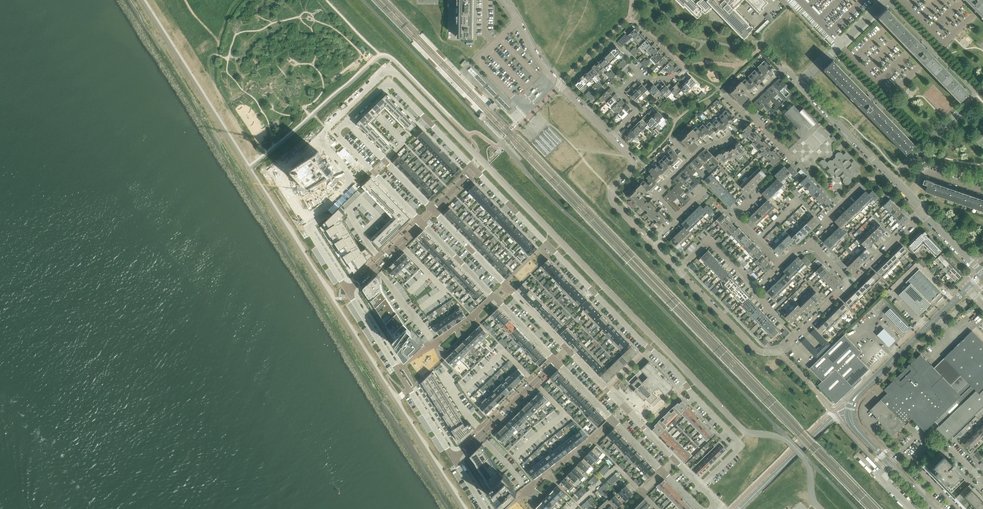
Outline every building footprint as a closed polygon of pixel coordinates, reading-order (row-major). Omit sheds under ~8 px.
[(734,29),(738,33),(744,39),(748,35),(747,33),(748,32),(749,33),(752,29),(753,28),(752,26),(751,26),(750,26),(749,26),(733,9),(742,0),(700,0),(699,1),(697,0),(676,0),(683,7),(685,6),(697,19),(702,15),(701,14),(703,12),(705,14),(713,6),(724,18),(724,19),(728,23),(728,22),(729,24),(733,28),(734,29)] [(759,14),(764,9),(763,8),(768,3),(764,0),(746,0),(759,14)] [(982,18),(982,0),(966,0),(982,18)] [(473,11),(473,9),(474,1),(461,1),(460,20),(473,20),(473,16),(473,11)] [(931,56),(928,53),(929,52),(887,9),(878,17),(920,61),(921,60),(924,63),(923,64),(960,101),(968,93),(932,56),(931,56)] [(473,30),(473,20),(460,20),(460,38),(473,38),(473,30)] [(640,34),(638,32),(639,31),(636,28),(637,27),(637,26),(629,34),(632,37),(634,40),(640,34)] [(646,40),(643,37),(644,36),(642,33),(643,32),(642,32),(640,34),(634,40),(636,43),(637,43),(640,45),(646,40)] [(628,41),(632,37),(629,34),(627,36),(626,34),(617,42),(621,47),(628,41)] [(651,45),(649,43),(650,42),(647,39),(648,38),(646,40),(640,45),(640,46),(639,48),(644,53),(646,51),(651,45)] [(623,53),(616,46),(614,43),(614,44),(615,45),(612,47),(613,49),(610,51),(616,57),(619,55),(620,56),(623,53)] [(658,51),(655,48),(656,47),(654,44),(655,43),(654,43),(651,45),(646,51),(649,54),(649,53),(652,56),(658,51)] [(664,56),(661,54),(662,53),(659,50),(660,49),(660,48),(658,51),(652,56),(652,57),(651,58),(656,64),(657,63),(664,56)] [(616,57),(610,51),(608,49),(609,50),(606,53),(607,54),(605,57),(610,63),(613,60),(614,61),(617,58),(616,57)] [(669,62),(667,59),(668,58),(665,55),(666,54),(664,56),(657,63),(660,66),(660,65),(663,68),(669,62)] [(611,64),(610,63),(605,57),(602,55),(603,56),(600,59),(601,60),(599,62),(605,68),(606,70),(609,67),(608,67),(611,64)] [(605,68),(599,62),(596,59),(597,60),(594,63),(595,64),(592,67),(598,73),(601,70),(602,71),(605,68)] [(675,68),(672,65),(673,64),(671,61),(672,60),(671,60),(669,62),(663,68),(663,69),(666,72),(666,71),(669,74),(673,70),(675,73),(679,68),(677,66),(675,68)] [(775,69),(768,62),(767,63),(765,61),(761,64),(768,71),(769,70),(771,72),(775,69)] [(915,145),(867,96),(833,61),(824,70),(906,154),(915,145)] [(768,71),(761,64),(758,67),(760,70),(758,71),(765,78),(769,75),(767,73),(768,71)] [(598,73),(592,67),(590,65),(591,66),(588,69),(589,70),(586,73),(592,78),(595,76),(596,77),(599,74),(598,73)] [(592,78),(586,73),(584,70),(584,71),(585,72),(582,74),(583,76),(581,78),(587,84),(589,82),(590,82),(593,79),(592,78)] [(765,78),(758,71),(757,72),(755,70),(752,73),(759,80),(760,79),(762,81),(765,78)] [(759,80),(752,73),(748,77),(750,79),(749,80),(756,87),(759,84),(757,82),(759,80)] [(587,84),(581,78),(579,76),(578,76),(579,77),(577,80),(578,81),(575,84),(573,82),(581,90),(584,87),(584,88),(588,85),(587,84)] [(694,86),(697,83),(691,77),(688,79),(685,76),(681,79),(685,82),(691,89),(695,86),(694,86)] [(794,92),(786,84),(780,78),(773,84),(777,88),(781,91),(784,88),(790,94),(787,96),(788,97),(794,92)] [(756,87),(749,80),(748,81),(746,79),(742,83),(748,88),(749,90),(750,88),(752,90),(756,87)] [(691,89),(685,82),(682,85),(679,81),(676,84),(682,90),(686,95),(689,92),(688,91),(691,89)] [(635,83),(632,86),(636,89),(642,95),(643,96),(646,93),(649,91),(644,86),(642,84),(639,86),(635,83)] [(659,90),(655,86),(653,84),(650,87),(647,83),(644,86),(649,91),(654,96),(657,93),(658,95),(661,92),(659,90)] [(670,90),(666,86),(664,84),(662,87),(658,83),(655,86),(659,90),(661,92),(666,97),(666,98),(672,92),(670,90)] [(682,90),(676,84),(673,87),(669,83),(666,86),(670,90),(672,92),(677,97),(680,94),(679,93),(682,90)] [(743,94),(747,91),(746,90),(748,88),(742,83),(731,93),(742,104),(741,105),(748,99),(743,94)] [(786,97),(781,91),(777,88),(774,91),(771,87),(767,90),(771,94),(774,98),(778,94),(784,101),(788,97),(787,96),(786,97)] [(612,97),(610,94),(613,91),(610,88),(601,97),(600,98),(603,101),(604,100),(606,103),(612,97)] [(642,95),(636,89),(633,92),(630,88),(627,91),(637,102),(640,99),(639,98),(642,95)] [(596,96),(594,94),(590,90),(585,95),(591,101),(596,96)] [(618,103),(615,100),(619,96),(616,93),(612,97),(606,103),(609,106),(612,108),(618,103)] [(780,103),(774,98),(771,94),(768,97),(764,93),(760,97),(764,101),(764,100),(768,104),(771,100),(778,107),(782,104),(781,103),(780,103)] [(386,95),(357,123),(380,146),(383,149),(387,154),(389,152),(391,150),(393,148),(392,147),(391,147),(389,144),(368,123),(375,116),(377,117),(380,114),(379,113),(386,106),(407,127),(409,130),(410,130),(411,131),(412,130),(415,127),(416,126),(412,121),(409,118),(386,95)] [(624,108),(621,106),(625,102),(622,99),(618,103),(612,108),(611,109),(614,112),(615,111),(618,114),(624,108)] [(773,110),(768,104),(764,100),(764,101),(761,103),(758,99),(754,103),(761,110),(765,107),(772,114),(775,110),(774,109),(773,110)] [(629,114),(627,111),(630,108),(627,105),(624,108),(618,114),(617,115),(620,118),(621,117),(623,120),(629,114)] [(816,122),(803,108),(800,112),(793,105),(784,114),(798,128),(795,131),(801,138),(805,134),(803,133),(808,128),(809,129),(816,122)] [(663,117),(657,111),(654,114),(651,110),(648,113),(651,117),(658,123),(661,121),(660,120),(663,117)] [(737,118),(730,111),(729,112),(727,110),(723,114),(730,121),(731,119),(733,121),(737,118)] [(730,121),(723,114),(720,117),(722,119),(720,120),(727,127),(731,124),(729,122),(730,121)] [(658,123),(651,117),(649,119),(645,116),(642,118),(648,124),(648,125),(652,129),(655,126),(658,123)] [(727,127),(720,120),(717,117),(716,117),(715,118),(712,121),(713,123),(720,130),(722,129),(724,131),(727,127)] [(633,121),(636,124),(642,130),(643,131),(646,128),(645,127),(648,125),(648,124),(642,118),(639,121),(636,118),(633,121)] [(720,130),(713,123),(712,124),(708,120),(705,123),(707,125),(713,132),(714,133),(714,132),(715,131),(717,133),(720,130)] [(642,130),(636,124),(634,127),(630,123),(627,126),(631,130),(637,137),(640,134),(639,133),(642,130)] [(745,137),(753,131),(751,129),(753,127),(750,124),(743,131),(744,132),(742,134),(745,137)] [(713,132),(707,125),(705,127),(703,125),(700,128),(707,135),(708,134),(710,136),(713,132)] [(707,135),(700,128),(699,129),(696,127),(693,130),(698,136),(700,137),(701,136),(703,138),(707,135)] [(421,129),(415,135),(418,139),(425,132),(421,129)] [(637,137),(631,130),(628,132),(624,129),(621,132),(631,142),(637,137)] [(694,142),(695,140),(697,139),(696,138),(698,136),(693,130),(692,129),(693,130),(682,141),(693,151),(691,153),(692,153),(698,146),(694,142)] [(752,140),(759,133),(756,130),(754,132),(753,131),(745,137),(749,141),(751,139),(752,140)] [(425,132),(418,139),(422,142),(428,136),(425,132)] [(755,147),(762,140),(760,139),(762,137),(759,133),(752,140),(753,141),(751,144),(755,147)] [(428,136),(422,142),(425,146),(432,139),(428,136)] [(432,139),(425,146),(428,149),(435,143),(432,139)] [(761,150),(768,143),(765,139),(763,141),(762,140),(755,147),(758,150),(760,148),(761,150)] [(744,148),(740,143),(737,141),(734,144),(736,146),(734,147),(741,154),(745,151),(743,149),(744,148)] [(435,143),(428,149),(432,153),(438,146),(435,143)] [(764,156),(771,149),(770,148),(772,146),(768,143),(761,150),(763,151),(760,153),(764,156)] [(438,146),(432,153),(435,156),(442,150),(438,146)] [(741,154),(734,147),(733,149),(731,147),(728,150),(735,157),(736,156),(739,159),(743,156),(741,154)] [(735,157),(728,150),(726,151),(724,149),(721,152),(728,159),(729,158),(731,160),(735,157)] [(770,159),(777,152),(774,149),(772,151),(771,149),(764,156),(767,160),(769,158),(770,159)] [(442,150),(435,156),(438,160),(445,153),(442,150)] [(679,157),(672,150),(668,153),(670,155),(669,156),(676,163),(679,160),(677,158),(679,157)] [(719,163),(710,154),(709,153),(706,155),(702,151),(699,155),(702,159),(703,159),(706,162),(710,159),(716,166),(719,163)] [(728,159),(721,152),(720,154),(718,152),(714,155),(721,162),(722,161),(724,163),(728,159)] [(773,166),(780,159),(779,157),(781,156),(777,152),(770,159),(772,160),(770,162),(773,166)] [(857,169),(859,166),(854,160),(851,163),(849,160),(851,158),(846,152),(843,155),(841,152),(838,152),(835,154),(835,157),(832,160),(830,160),(827,162),(825,160),(822,160),(819,162),(825,168),(827,166),(829,168),(827,170),(833,176),(835,174),(838,177),(838,176),(841,176),(844,178),(843,179),(843,182),(845,184),(849,184),(851,182),(851,179),(853,176),(857,177),(859,174),(859,171),(857,169)] [(445,153),(438,160),(442,163),(448,157),(445,153)] [(398,154),(391,160),(395,164),(402,158),(398,154)] [(676,163),(669,156),(668,158),(666,155),(662,159),(669,166),(671,165),(672,167),(676,163)] [(448,157),(442,163),(445,166),(452,160),(448,157)] [(402,158),(395,164),(398,168),(405,161),(402,158)] [(712,168),(706,162),(703,159),(702,159),(700,162),(696,158),(692,162),(696,165),(700,169),(703,165),(710,172),(714,168),(713,168),(712,168)] [(669,166),(662,159),(659,162),(661,164),(660,166),(666,173),(670,169),(668,167),(669,166)] [(452,160),(445,166),(448,170),(455,163),(452,160)] [(405,161),(398,168),(402,171),(409,165),(405,161)] [(314,168),(305,173),(314,193),(331,182),(323,162),(314,168)] [(455,163),(448,170),(452,173),(458,167),(455,163)] [(705,174),(700,169),(696,165),(693,168),(689,164),(686,168),(689,172),(690,171),(693,175),(697,172),(703,178),(707,175),(706,174),(705,174)] [(409,165),(402,171),(405,175),(412,169),(409,165)] [(666,173),(660,166),(658,167),(656,165),(653,168),(660,175),(661,174),(663,176),(666,173)] [(792,174),(787,169),(784,166),(781,169),(789,177),(792,174)] [(798,173),(791,166),(787,169),(792,174),(794,176),(798,173)] [(458,167),(452,173),(455,177),(462,171),(458,167)] [(660,175),(653,168),(649,171),(652,173),(650,175),(657,182),(661,179),(659,176),(660,175)] [(766,175),(759,168),(755,171),(762,179),(766,175)] [(412,169),(405,175),(409,179),(416,172),(412,169)] [(789,177),(781,169),(778,172),(786,181),(789,177)] [(694,187),(701,181),(700,180),(699,181),(693,175),(690,171),(689,172),(687,174),(683,170),(679,174),(683,178),(687,181),(690,178),(695,182),(691,186),(692,187),(693,186),(694,187)] [(762,179),(755,171),(751,175),(759,182),(762,179)] [(416,172),(409,179),(413,182),(419,176),(416,172)] [(786,181),(778,172),(775,175),(777,178),(783,184),(786,181)] [(708,184),(715,177),(711,174),(704,180),(708,184)] [(657,182),(650,175),(647,178),(649,180),(648,181),(654,188),(658,185),(656,183),(657,182)] [(759,182),(751,175),(748,178),(755,186),(759,182)] [(419,176),(413,182),(416,186),(423,180),(419,176)] [(802,187),(810,179),(807,176),(799,184),(802,187)] [(371,177),(364,184),(396,218),(373,240),(380,248),(408,221),(409,223),(412,219),(408,216),(371,177)] [(691,186),(687,181),(683,178),(680,181),(677,177),(673,180),(677,185),(677,184),(680,187),(684,184),(690,191),(694,187),(693,186),(692,187),(691,186)] [(712,188),(719,181),(715,177),(708,184),(712,188)] [(755,186),(748,178),(744,182),(751,190),(755,186)] [(785,187),(783,184),(777,178),(774,181),(782,190),(785,187)] [(805,190),(813,182),(810,179),(802,187),(805,190)] [(423,180),(416,186),(420,190),(426,183),(423,180)] [(654,188),(648,181),(646,183),(644,181),(641,184),(647,191),(648,191),(649,190),(651,192),(654,188)] [(715,191),(722,185),(719,181),(712,188),(715,191)] [(782,190),(774,181),(771,184),(779,193),(782,190)] [(925,181),(925,183),(922,183),(922,186),(926,188),(925,191),(947,198),(982,211),(982,200),(925,181)] [(473,182),(466,189),(470,193),(477,186),(473,182)] [(751,190),(744,182),(740,186),(748,193),(751,190)] [(808,193),(816,185),(813,182),(805,190),(808,193)] [(426,183),(420,190),(423,193),(430,187),(426,183)] [(635,189),(629,196),(635,202),(640,207),(646,202),(647,201),(643,197),(645,194),(644,193),(647,191),(641,184),(635,189)] [(685,193),(680,187),(677,184),(677,185),(673,188),(677,192),(675,194),(678,198),(683,204),(682,205),(684,206),(691,199),(689,197),(686,201),(682,196),(685,193)] [(779,193),(771,184),(768,187),(776,195),(779,193)] [(719,195),(726,188),(722,185),(715,191),(719,195)] [(811,197),(819,188),(816,185),(808,193),(811,197)] [(470,193),(474,197),(481,190),(477,186),(470,193)] [(430,187),(423,193),(427,197),(433,190),(430,187)] [(776,195),(768,187),(765,190),(773,198),(776,195)] [(722,199),(729,192),(726,188),(719,195),(722,199)] [(814,200),(822,192),(819,188),(811,197),(814,200)] [(433,190),(427,197),(431,201),(437,194),(433,190)] [(474,197),(478,201),(485,194),(481,190),(474,197)] [(773,198),(765,190),(762,193),(768,199),(770,202),(773,198)] [(879,197),(874,192),(872,190),(869,194),(874,199),(875,201),(879,197)] [(674,202),(678,198),(675,194),(674,195),(671,191),(667,194),(671,198),(668,201),(664,197),(678,212),(683,207),(681,205),(679,207),(674,202)] [(874,199),(869,194),(865,191),(862,194),(870,202),(874,199)] [(726,203),(733,196),(729,192),(722,199),(726,203)] [(817,203),(825,195),(822,192),(814,200),(817,203)] [(478,201),(481,205),(488,198),(485,194),(478,201)] [(870,202),(862,194),(859,197),(867,205),(870,202)] [(820,206),(828,198),(825,195),(817,203),(820,206)] [(730,206),(736,200),(733,196),(726,203),(730,206)] [(867,205),(859,197),(856,200),(864,208),(867,205)] [(481,205),(485,209),(492,202),(488,198),(481,205)] [(823,209),(831,201),(828,198),(820,206),(823,209)] [(775,207),(770,202),(768,199),(764,203),(771,211),(775,207)] [(885,210),(893,202),(890,199),(882,207),(885,210)] [(647,210),(654,203),(651,200),(649,202),(647,201),(640,207),(644,211),(646,209),(647,210)] [(864,208),(856,200),(853,203),(861,211),(864,208)] [(485,209),(489,213),(489,212),(496,206),(492,202),(485,209)] [(888,213),(896,205),(893,202),(885,210),(888,213)] [(649,217),(657,210),(655,209),(657,207),(654,203),(647,210),(648,212),(646,214),(649,217)] [(771,211),(764,203),(760,207),(768,214),(771,211)] [(861,211),(853,203),(850,206),(858,214),(861,211)] [(450,204),(442,212),(446,216),(452,210),(454,208),(450,204)] [(708,213),(703,209),(700,205),(696,209),(704,217),(708,213)] [(714,212),(709,207),(707,205),(703,209),(708,213),(710,215),(714,212)] [(891,217),(899,209),(896,205),(888,213),(891,217)] [(489,212),(489,213),(493,216),(500,210),(496,206),(489,212)] [(858,214),(850,206),(847,209),(855,217),(858,214)] [(339,207),(324,222),(355,272),(372,255),(364,246),(359,250),(342,221),(348,216),(339,207)] [(768,214),(760,207),(757,210),(764,218),(768,214)] [(452,210),(446,216),(449,220),(456,214),(458,212),(454,208),(452,210)] [(656,220),(663,213),(660,209),(658,211),(657,210),(649,217),(653,220),(655,218),(656,220)] [(704,217),(696,209),(693,213),(700,220),(704,217)] [(855,217),(847,209),(844,212),(852,220),(855,217)] [(894,220),(902,212),(899,209),(891,217),(894,220)] [(500,210),(493,216),(493,217),(496,220),(503,213),(500,210)] [(764,218),(757,210),(753,213),(760,221),(764,218)] [(852,220),(844,212),(841,215),(849,223),(852,220)] [(897,223),(905,215),(902,212),(894,220),(897,223)] [(496,220),(495,222),(499,226),(500,224),(507,217),(503,213),(496,220)] [(659,227),(666,220),(665,218),(667,216),(663,213),(656,220),(653,223),(654,224),(655,223),(659,227)] [(700,220),(693,213),(689,216),(696,224),(700,220)] [(760,221),(753,213),(749,217),(756,225),(760,221)] [(456,214),(449,220),(453,224),(459,217),(456,214)] [(719,225),(726,218),(723,214),(715,221),(719,225)] [(819,221),(812,214),(808,218),(815,225),(819,221)] [(849,223),(841,215),(838,218),(846,226),(849,223)] [(900,226),(908,218),(905,215),(897,223),(900,226)] [(696,224),(689,216),(685,220),(693,227),(696,224)] [(459,217),(453,224),(456,227),(463,221),(459,217)] [(500,224),(504,228),(511,221),(507,217),(500,224)] [(722,229),(730,221),(726,218),(719,225),(722,229)] [(815,225),(808,218),(804,221),(811,229),(815,225)] [(846,226),(838,218),(834,221),(839,226),(842,230),(846,226)] [(463,221),(456,227),(460,231),(468,223),(465,219),(463,221)] [(693,227),(685,220),(682,223),(685,227),(689,231),(693,227)] [(886,231),(876,220),(872,224),(875,226),(883,234),(886,231)] [(504,228),(508,232),(515,225),(511,221),(504,228)] [(726,232),(733,225),(730,221),(722,229),(726,232)] [(811,229),(804,221),(800,225),(808,232),(811,229)] [(468,223),(460,231),(463,235),(470,228),(472,227),(468,223)] [(508,232),(512,236),(519,229),(515,225),(508,232)] [(729,236),(731,234),(737,228),(733,225),(726,232),(729,236)] [(808,232),(800,225),(797,228),(804,236),(808,232)] [(847,235),(842,230),(839,226),(836,229),(844,238),(847,235)] [(883,234),(875,226),(871,229),(880,237),(883,234)] [(692,234),(689,231),(685,227),(681,230),(688,238),(692,234)] [(735,239),(742,231),(738,227),(737,228),(731,234),(735,239)] [(470,228),(463,235),(467,238),(474,232),(473,232),(470,228)] [(804,236),(797,228),(793,232),(800,239),(804,236)] [(522,233),(519,229),(512,236),(515,240),(522,233)] [(844,238),(836,229),(833,232),(841,241),(844,238)] [(880,237),(871,229),(868,232),(876,240),(880,237)] [(423,230),(415,238),(419,242),(418,243),(427,234),(423,230)] [(474,232),(467,238),(470,242),(479,234),(475,230),(473,232),(474,232)] [(688,238),(681,230),(677,234),(685,241),(688,238)] [(943,250),(930,237),(929,238),(926,235),(928,233),(926,231),(926,230),(922,234),(920,232),(907,245),(915,253),(920,248),(918,247),(922,243),(927,248),(926,249),(935,258),(943,250)] [(738,242),(746,235),(742,231),(735,239),(738,242)] [(800,239),(793,232),(789,236),(794,240),(797,243),(800,239)] [(841,241),(833,232),(830,235),(838,244),(841,241)] [(876,240),(868,232),(865,235),(873,243),(876,240)] [(522,233),(515,240),(519,244),(526,237),(522,233)] [(794,240),(789,236),(787,233),(783,236),(790,244),(794,240)] [(427,234),(418,243),(422,247),(431,238),(427,234)] [(479,234),(470,242),(474,246),(481,239),(483,238),(482,238),(479,234)] [(685,241),(677,234),(674,237),(681,245),(685,241)] [(742,246),(749,238),(746,235),(738,242),(742,246)] [(838,244),(830,235),(827,238),(835,247),(838,244)] [(873,243),(865,235),(862,238),(870,246),(873,243)] [(790,244),(783,236),(779,240),(787,247),(790,244)] [(526,237),(519,244),(523,247),(530,241),(526,237)] [(681,245),(674,237),(670,241),(677,248),(681,245)] [(431,238),(422,247),(426,251),(435,242),(431,238)] [(745,249),(753,242),(749,238),(742,246),(745,249)] [(835,247),(827,238),(824,242),(832,250),(835,247)] [(870,246),(862,238),(859,241),(864,246),(867,249),(870,246)] [(481,239),(474,246),(478,249),(484,243),(484,242),(481,239)] [(787,247),(779,240),(776,243),(783,251),(787,247)] [(534,245),(530,241),(523,247),(527,251),(534,245)] [(435,242),(426,251),(427,250),(431,253),(429,255),(438,246),(435,242)] [(749,253),(756,246),(753,242),(745,249),(749,253)] [(484,243),(478,249),(481,253),(488,247),(484,243)] [(783,251),(776,243),(772,247),(779,255),(783,251)] [(534,245),(527,251),(531,255),(537,249),(534,245)] [(909,252),(902,245),(897,249),(905,257),(909,252)] [(438,246),(429,255),(433,259),(442,250),(438,246)] [(752,257),(760,249),(756,246),(749,253),(752,257)] [(871,254),(867,249),(864,246),(860,250),(868,257),(871,254)] [(488,247),(481,253),(485,257),(491,250),(488,247)] [(756,260),(762,254),(764,253),(760,249),(752,257),(756,260)] [(905,257),(897,249),(893,253),(900,261),(905,257)] [(442,250),(433,259),(434,258),(438,262),(446,254),(442,250)] [(491,250),(485,257),(488,260),(495,254),(492,251),(491,250)] [(702,260),(704,262),(712,254),(711,254),(708,251),(708,250),(699,259),(701,261),(702,260)] [(868,257),(860,250),(857,253),(864,261),(868,257)] [(495,254),(488,260),(492,264),(499,258),(500,256),(497,252),(496,252),(495,254)] [(404,253),(401,256),(409,264),(412,261),(411,260),(404,253)] [(864,261),(857,253),(853,257),(860,264),(864,261)] [(900,261),(893,253),(889,257),(896,265),(900,261)] [(939,265),(946,257),(942,253),(934,260),(939,265)] [(446,254),(438,262),(441,266),(450,258),(446,254)] [(707,265),(715,258),(715,257),(715,258),(711,255),(712,254),(704,262),(707,265)] [(758,265),(766,258),(762,254),(756,260),(755,262),(758,265)] [(401,256),(397,260),(404,267),(405,268),(409,264),(401,256)] [(812,263),(805,256),(801,260),(805,264),(808,267),(812,263)] [(805,264),(801,260),(798,257),(794,260),(801,268),(805,264)] [(860,264),(853,257),(849,261),(857,268),(860,264)] [(896,265),(889,257),(884,261),(892,269),(896,265)] [(943,269),(950,262),(946,257),(939,265),(943,269)] [(450,258),(441,266),(442,266),(442,265),(446,269),(444,270),(453,262),(450,258)] [(499,258),(492,264),(495,268),(502,261),(499,258)] [(706,267),(710,270),(711,269),(719,261),(718,262),(715,258),(716,258),(715,258),(707,265),(706,267)] [(762,269),(769,262),(766,258),(758,265),(762,269)] [(548,259),(540,267),(544,271),(552,263),(548,259)] [(927,265),(922,259),(919,262),(924,268),(927,265)] [(397,260),(394,263),(402,271),(401,270),(404,267),(397,260)] [(801,268),(794,260),(790,264),(798,271),(801,268)] [(502,261),(495,268),(499,271),(506,265),(505,265),(502,261)] [(715,273),(723,265),(722,265),(718,262),(719,261),(711,269),(715,273)] [(857,268),(849,261),(846,264),(853,272),(857,268)] [(892,269),(884,261),(880,266),(887,273),(892,269)] [(453,262),(444,270),(448,274),(457,265),(453,262)] [(765,273),(773,266),(769,262),(762,269),(765,273)] [(947,273),(954,266),(950,262),(943,269),(947,273)] [(394,263),(390,266),(397,274),(398,275),(402,271),(394,263)] [(506,265),(499,271),(502,275),(511,267),(507,263),(505,265),(506,265)] [(552,263),(544,271),(548,275),(549,274),(556,267),(552,263)] [(798,271),(790,264),(787,267),(794,275),(798,271)] [(457,265),(448,274),(448,275),(449,274),(453,277),(461,269),(457,265)] [(718,276),(726,268),(725,269),(722,266),(723,265),(715,273),(718,276)] [(817,276),(826,268),(822,265),(814,273),(817,276)] [(390,266),(387,270),(394,277),(397,274),(390,266)] [(887,273),(880,266),(876,270),(883,277),(887,273)] [(951,278),(958,270),(954,266),(947,273),(951,278)] [(511,267),(502,275),(506,279),(513,272),(515,271),(511,267)] [(559,271),(556,267),(549,274),(553,277),(559,271)] [(794,275),(787,267),(783,271),(785,273),(790,278),(794,275)] [(722,280),(730,272),(729,273),(726,269),(726,268),(718,276),(722,280)] [(820,279),(829,271),(826,268),(817,276),(820,279)] [(461,269),(453,277),(456,281),(455,282),(456,282),(465,273),(461,269)] [(930,303),(941,292),(919,269),(906,282),(908,285),(899,295),(919,315),(923,311),(923,312),(928,307),(931,304),(930,303)] [(958,270),(951,278),(955,282),(963,275),(958,270)] [(559,271),(553,277),(557,281),(563,275),(559,271)] [(823,282),(832,274),(829,271),(820,279),(823,282)] [(881,279),(874,271),(870,275),(877,283),(881,279)] [(724,285),(731,278),(733,276),(732,276),(732,275),(731,274),(730,272),(722,280),(720,281),(724,285)] [(465,273),(456,282),(459,286),(468,277),(465,273)] [(792,281),(790,278),(785,273),(782,277),(789,284),(792,281)] [(364,287),(360,291),(403,360),(408,356),(410,355),(418,348),(423,343),(423,342),(421,340),(408,326),(405,323),(404,323),(379,283),(381,281),(382,282),(382,280),(382,279),(381,279),(381,278),(381,277),(380,277),(378,274),(364,287)] [(826,285),(834,277),(832,274),(823,282),(826,285)] [(557,281),(555,283),(559,287),(560,285),(567,279),(563,275),(557,281)] [(877,283),(870,275),(866,280),(873,287),(877,283)] [(468,277),(459,286),(463,290),(472,281),(468,277)] [(789,284),(782,277),(778,281),(785,288),(789,284)] [(829,288),(837,280),(834,277),(826,285),(829,288)] [(727,289),(735,281),(731,278),(724,285),(723,286),(723,287),(724,285),(727,289)] [(562,290),(562,291),(571,283),(567,279),(560,285),(564,289),(562,290)] [(832,291),(841,283),(837,280),(829,288),(832,291)] [(873,287),(866,280),(865,280),(866,281),(862,285),(869,291),(873,287)] [(472,281),(463,290),(467,294),(476,285),(472,281)] [(731,292),(739,284),(738,285),(737,284),(737,283),(735,281),(736,281),(735,281),(727,289),(731,292)] [(785,288),(778,281),(774,284),(782,291),(785,288)] [(524,282),(517,290),(520,293),(528,286),(524,282)] [(571,283),(562,291),(566,295),(574,287),(571,283)] [(734,296),(743,288),(742,288),(742,289),(741,288),(741,287),(739,285),(739,284),(731,292),(734,296)] [(782,291),(774,284),(771,287),(778,295),(782,291)] [(476,285),(467,294),(468,293),(471,297),(470,297),(471,298),(480,289),(476,285)] [(869,291),(862,285),(858,289),(864,296),(869,291)] [(520,293),(524,297),(531,290),(528,286),(520,293)] [(566,295),(570,298),(578,291),(574,287),(566,295)] [(778,295),(771,287),(767,291),(774,299),(778,295)] [(737,301),(746,292),(745,292),(744,291),(744,290),(742,288),(743,288),(734,296),(733,297),(737,301)] [(480,289),(471,298),(474,301),(484,293),(480,289)] [(822,298),(814,289),(810,293),(818,301),(822,298)] [(864,296),(858,289),(854,293),(860,300),(864,296)] [(534,293),(531,290),(524,297),(527,300),(534,293)] [(582,294),(578,291),(570,298),(574,302),(582,294)] [(737,301),(740,305),(748,298),(750,296),(750,295),(749,296),(746,293),(746,292),(737,301)] [(860,300),(854,293),(853,292),(848,296),(856,304),(860,300)] [(484,293),(474,301),(475,302),(476,300),(480,304),(487,297),(484,293)] [(534,293),(527,300),(530,304),(538,296),(534,293)] [(818,301),(810,293),(807,296),(815,304),(818,301)] [(582,294),(574,302),(578,306),(586,299),(582,294)] [(541,300),(538,296),(530,304),(534,307),(541,300)] [(815,304),(807,296),(804,299),(812,307),(815,304)] [(856,304),(848,296),(844,301),(851,308),(856,304)] [(744,308),(752,300),(751,301),(748,298),(740,305),(739,306),(741,305),(744,308)] [(584,309),(584,310),(591,303),(587,299),(580,306),(584,309)] [(812,307),(804,299),(801,302),(809,310),(812,307)] [(541,300),(534,307),(537,311),(544,303),(541,300)] [(744,308),(747,312),(755,304),(755,305),(751,301),(752,301),(752,300),(744,308)] [(804,311),(798,305),(796,302),(793,305),(801,314),(804,311)] [(809,310),(801,302),(798,305),(804,311),(806,313),(809,310)] [(850,309),(843,302),(838,306),(846,314),(850,309)] [(548,307),(544,303),(537,311),(540,314),(548,307)] [(582,311),(586,315),(594,307),(591,303),(584,310),(584,309),(582,311)] [(747,312),(751,316),(759,308),(758,308),(757,307),(757,306),(755,304),(747,312)] [(801,314),(793,305),(790,308),(798,317),(801,314)] [(459,306),(454,309),(455,311),(462,320),(466,317),(459,306)] [(846,314),(838,306),(834,310),(841,318),(846,314)] [(540,314),(544,317),(551,310),(548,307),(540,314)] [(590,319),(598,311),(594,307),(586,315),(590,319)] [(498,308),(490,316),(494,320),(502,312),(498,308)] [(753,321),(754,319),(762,311),(762,312),(758,309),(759,308),(751,316),(750,317),(753,321)] [(798,317),(790,308),(786,311),(794,320),(798,317)] [(903,332),(908,327),(890,308),(884,313),(903,332)] [(554,314),(551,310),(544,317),(547,321),(554,314)] [(841,318),(834,310),(830,314),(830,315),(837,322),(841,318)] [(455,311),(451,314),(457,323),(462,320),(455,311)] [(598,311),(590,319),(594,323),(602,315),(598,311)] [(758,323),(766,315),(765,316),(764,315),(764,313),(762,312),(763,312),(762,311),(754,319),(758,323)] [(794,320),(786,311),(783,315),(791,323),(794,320)] [(502,312),(494,320),(497,324),(496,324),(497,325),(506,316),(503,313),(502,312)] [(446,315),(445,316),(453,326),(457,323),(451,314),(446,316),(446,315)] [(554,314),(547,321),(550,324),(558,317),(554,314)] [(837,322),(830,315),(830,314),(825,319),(826,319),(833,326),(837,322)] [(594,323),(598,327),(599,326),(599,325),(606,319),(602,315),(594,323)] [(759,325),(761,327),(770,319),(769,319),(765,316),(766,315),(758,323),(757,324),(758,326),(759,325)] [(445,316),(441,319),(442,321),(448,329),(453,326),(445,316)] [(506,316),(497,325),(500,329),(510,320),(508,318),(506,316)] [(561,321),(558,317),(550,324),(554,328),(561,321)] [(599,326),(603,329),(609,323),(606,319),(599,325),(599,326)] [(764,332),(765,330),(773,322),(772,323),(771,322),(771,321),(769,319),(770,319),(761,327),(760,328),(764,332)] [(833,326),(826,319),(825,319),(821,323),(828,330),(833,326)] [(510,320),(500,329),(504,332),(513,324),(513,323),(510,320)] [(437,321),(437,322),(444,332),(448,329),(442,321),(438,323),(437,321)] [(565,324),(561,321),(554,328),(557,331),(565,324)] [(437,322),(432,325),(439,335),(444,332),(437,322)] [(769,334),(777,326),(776,327),(772,323),(773,323),(773,322),(765,330),(769,334)] [(603,329),(601,331),(605,335),(607,333),(613,327),(609,323),(603,329)] [(828,330),(821,323),(817,327),(824,335),(828,330)] [(513,324),(504,332),(508,336),(517,327),(515,325),(513,324)] [(480,325),(477,329),(485,338),(489,334),(480,325)] [(771,339),(780,330),(779,330),(778,329),(778,328),(777,326),(769,334),(767,335),(771,339)] [(517,327),(508,336),(509,336),(513,339),(521,331),(518,328),(517,327)] [(564,338),(571,331),(568,327),(560,334),(564,338)] [(607,333),(605,335),(609,339),(611,337),(617,331),(613,327),(607,333)] [(895,339),(883,327),(876,334),(888,346),(895,339)] [(477,329),(473,332),(480,339),(484,336),(485,338),(477,329)] [(521,331),(513,339),(516,343),(525,335),(521,331)] [(564,338),(567,341),(574,334),(571,331),(564,338)] [(611,337),(609,339),(612,342),(614,340),(614,341),(621,334),(617,331),(611,337)] [(869,410),(876,417),(880,420),(882,422),(882,423),(883,424),(881,425),(882,426),(892,436),(903,425),(901,423),(902,423),(903,422),(905,424),(906,423),(909,420),(911,418),(913,420),(921,428),(924,431),(928,428),(933,423),(935,421),(939,426),(936,428),(948,440),(974,415),(978,411),(982,407),(982,406),(982,342),(972,331),(944,357),(934,368),(920,354),(909,364),(910,365),(908,367),(907,366),(896,377),(897,377),(895,380),(894,379),(884,389),(887,393),(871,408),(869,410)] [(473,332),(470,335),(478,343),(477,342),(480,339),(473,332)] [(578,338),(574,334),(567,341),(570,345),(578,338)] [(612,342),(616,346),(624,338),(621,334),(614,341),(614,340),(612,342)] [(470,335),(466,339),(474,347),(478,343),(470,335)] [(525,335),(516,343),(520,347),(528,339),(525,335)] [(869,369),(857,356),(861,352),(844,335),(809,368),(822,381),(818,385),(835,403),(869,369)] [(581,341),(578,338),(570,345),(574,348),(581,341)] [(624,338),(616,346),(620,350),(628,342),(624,338)] [(466,339),(463,342),(472,351),(471,350),(474,347),(466,339)] [(528,339),(520,347),(524,351),(523,352),(532,343),(530,341),(528,339)] [(584,345),(581,341),(574,348),(577,352),(584,345)] [(824,352),(830,345),(826,341),(822,345),(820,347),(824,352)] [(460,345),(459,345),(468,354),(472,351),(463,342),(460,345)] [(532,343),(523,352),(527,356),(536,347),(532,343)] [(459,345),(456,349),(465,358),(468,354),(459,345)] [(580,355),(588,348),(584,345),(577,352),(580,355)] [(638,352),(632,346),(630,347),(629,349),(628,349),(627,350),(626,351),(625,352),(631,359),(635,355),(634,354),(636,352),(638,353),(638,352)] [(536,347),(527,356),(530,360),(540,351),(538,349),(536,347)] [(817,358),(824,352),(820,347),(817,350),(813,354),(817,358)] [(584,359),(591,352),(588,348),(580,355),(584,359)] [(456,349),(452,352),(461,360),(464,357),(465,358),(456,349)] [(540,351),(530,360),(534,363),(543,355),(540,351)] [(452,353),(449,355),(458,364),(456,363),(457,362),(460,359),(460,360),(461,360),(452,352),(452,353)] [(594,355),(591,352),(584,359),(587,362),(594,355)] [(628,362),(631,359),(625,352),(624,353),(621,356),(628,362)] [(449,355),(445,359),(454,368),(458,364),(449,355)] [(543,355),(534,363),(534,364),(536,362),(540,366),(547,359),(543,355)] [(587,362),(590,366),(598,358),(594,355),(587,362)] [(618,359),(624,366),(628,362),(621,356),(618,358),(618,359)] [(590,366),(594,369),(601,362),(598,358),(590,366)] [(614,363),(621,369),(624,366),(618,359),(617,360),(614,363)] [(674,387),(668,380),(649,361),(641,369),(648,377),(643,382),(635,375),(629,381),(636,388),(634,391),(634,392),(635,391),(636,393),(636,394),(636,393),(638,395),(637,395),(638,396),(638,395),(640,397),(639,397),(640,397),(641,398),(641,399),(642,399),(644,401),(646,399),(654,406),(660,400),(653,393),(658,387),(665,395),(674,387)] [(605,366),(601,362),(594,369),(597,373),(605,366)] [(617,373),(621,369),(614,363),(611,366),(617,373)] [(607,369),(614,376),(617,373),(611,366),(607,369)] [(521,380),(525,376),(518,369),(514,372),(513,371),(512,371),(521,380)] [(610,380),(614,376),(607,369),(606,370),(605,372),(604,373),(603,373),(602,374),(600,376),(607,383),(607,382),(606,381),(609,379),(610,380)] [(553,383),(562,374),(558,370),(549,379),(553,383)] [(521,380),(512,371),(508,375),(517,384),(521,380)] [(424,379),(423,380),(427,385),(437,378),(434,373),(433,374),(432,372),(424,379)] [(566,378),(562,374),(553,383),(557,387),(566,378)] [(505,378),(513,387),(517,384),(508,375),(505,378)] [(437,378),(427,385),(430,390),(440,383),(439,384),(436,379),(437,379),(437,378)] [(501,382),(510,391),(513,387),(505,378),(501,382)] [(561,391),(570,382),(566,378),(557,387),(561,391)] [(510,391),(501,382),(501,383),(498,387),(497,386),(506,395),(510,391)] [(564,394),(574,386),(570,382),(561,391),(564,394)] [(440,383),(430,390),(433,395),(443,388),(440,383)] [(506,395),(497,386),(493,390),(502,399),(506,395)] [(568,398),(577,389),(574,386),(564,394),(568,398)] [(443,388),(433,395),(436,399),(446,393),(443,388)] [(572,402),(581,393),(577,389),(568,398),(572,402)] [(489,393),(498,403),(502,399),(493,390),(489,393)] [(537,395),(545,404),(549,401),(540,392),(537,395)] [(446,393),(436,399),(439,404),(449,398),(446,393)] [(485,397),(494,406),(498,403),(489,393),(489,394),(490,395),(487,399),(485,397)] [(576,406),(585,397),(581,393),(572,402),(576,406)] [(545,404),(537,395),(533,398),(542,407),(545,404)] [(481,401),(490,410),(494,406),(485,397),(481,401)] [(579,410),(589,401),(585,397),(576,406),(577,405),(580,409),(579,410)] [(449,398),(439,404),(442,409),(452,402),(449,398)] [(530,402),(539,411),(542,407),(533,398),(530,402)] [(681,413),(688,406),(682,400),(679,403),(678,402),(672,408),(678,414),(680,412),(681,413)] [(490,410),(481,401),(477,405),(486,414),(490,410)] [(583,414),(592,405),(589,401),(579,410),(583,414)] [(452,402),(442,409),(445,414),(455,407),(452,402)] [(539,411),(530,402),(526,405),(534,413),(534,412),(537,409),(538,411),(539,411)] [(534,413),(526,405),(523,408),(531,417),(534,413)] [(587,418),(596,409),(592,405),(583,414),(585,412),(588,416),(587,418)] [(685,417),(692,410),(688,406),(681,413),(685,417)] [(455,407),(445,414),(448,419),(458,412),(455,407)] [(519,412),(527,420),(528,420),(527,419),(530,416),(531,417),(523,408),(519,412)] [(676,418),(677,416),(677,415),(678,414),(672,408),(669,411),(668,412),(664,415),(663,416),(663,417),(660,419),(666,426),(667,425),(669,425),(670,424),(671,423),(672,422),(673,421),(674,421),(675,419),(676,418)] [(590,421),(599,412),(596,409),(587,418),(590,421)] [(688,421),(695,414),(692,410),(685,417),(688,421)] [(458,412),(448,419),(451,424),(461,417),(458,412)] [(527,420),(519,412),(516,415),(525,424),(524,423),(527,420)] [(594,425),(603,416),(599,412),(590,421),(594,425)] [(692,425),(699,418),(695,414),(688,421),(692,425)] [(521,428),(525,424),(516,415),(512,418),(521,428)] [(603,416),(594,425),(597,428),(606,419),(603,416)] [(461,417),(451,424),(454,428),(463,422),(461,418),(462,417),(461,417)] [(509,422),(517,430),(520,427),(521,428),(512,418),(509,422)] [(696,428),(703,422),(699,418),(692,425),(696,428)] [(664,428),(666,426),(660,419),(654,425),(655,426),(652,430),(658,435),(665,429),(664,428)] [(463,422),(454,428),(462,441),(475,429),(474,428),(471,424),(469,425),(468,423),(465,425),(464,423),(463,422)] [(517,430),(509,422),(506,425),(513,433),(516,429),(517,430)] [(700,432),(707,425),(703,422),(696,428),(700,432)] [(510,437),(509,436),(513,433),(506,425),(502,428),(510,437)] [(703,437),(710,429),(707,425),(700,432),(703,436),(702,437),(703,437)] [(510,437),(502,428),(499,432),(507,440),(510,437)] [(607,435),(611,439),(618,432),(614,428),(607,435)] [(579,431),(575,434),(581,442),(586,439),(588,437),(581,429),(579,431)] [(662,439),(669,432),(665,429),(658,435),(662,439)] [(707,441),(714,433),(710,429),(703,437),(707,441)] [(981,438),(976,432),(975,430),(970,435),(977,442),(981,438)] [(499,432),(495,435),(502,443),(506,439),(507,440),(499,432)] [(613,444),(622,436),(618,432),(611,439),(614,443),(613,444)] [(665,443),(672,436),(669,432),(662,439),(665,443)] [(581,442),(575,434),(571,437),(577,446),(581,442)] [(977,442),(970,435),(967,438),(973,445),(977,442)] [(626,440),(622,436),(613,444),(617,448),(626,440)] [(669,447),(676,440),(672,436),(665,443),(669,447)] [(567,441),(565,439),(573,449),(577,446),(571,437),(567,441)] [(973,445),(967,438),(961,444),(965,449),(967,447),(970,449),(973,445)] [(561,442),(568,452),(573,449),(565,439),(561,442)] [(620,452),(630,443),(626,440),(617,448),(620,452)] [(673,451),(680,444),(676,440),(669,447),(673,451)] [(726,449),(719,442),(719,441),(715,445),(722,453),(726,449)] [(556,445),(564,455),(568,452),(561,442),(556,445)] [(630,443),(620,452),(624,456),(633,447),(630,443)] [(510,480),(504,474),(501,476),(484,448),(485,448),(482,444),(466,459),(498,508),(499,508),(504,504),(504,505),(517,492),(512,487),(513,486),(508,481),(510,480)] [(677,455),(684,448),(680,444),(673,451),(677,455)] [(564,455),(556,445),(552,449),(560,459),(564,455)] [(722,453),(715,445),(714,446),(715,446),(711,450),(718,457),(722,453)] [(596,446),(594,448),(592,450),(588,454),(597,463),(601,458),(599,457),(601,454),(603,452),(596,446)] [(637,451),(633,447),(624,456),(625,456),(626,455),(629,458),(628,460),(637,451)] [(680,458),(688,451),(687,451),(684,448),(677,455),(680,458)] [(560,459),(552,449),(553,451),(549,454),(548,452),(556,462),(560,459)] [(718,457),(711,450),(708,454),(714,461),(718,457)] [(640,454),(637,451),(628,460),(632,464),(641,455),(640,454)] [(684,463),(692,455),(688,451),(680,458),(684,463)] [(544,455),(551,465),(556,462),(548,452),(544,455)] [(965,479),(956,470),(955,470),(954,469),(956,467),(955,465),(955,464),(955,463),(954,463),(953,463),(951,461),(949,464),(947,462),(948,461),(939,452),(928,463),(927,462),(923,466),(950,494),(954,490),(965,479)] [(584,458),(591,465),(595,461),(596,463),(597,463),(588,454),(584,458)] [(714,461),(708,454),(704,457),(710,464),(714,461)] [(539,459),(547,469),(551,465),(544,455),(539,459)] [(645,459),(642,456),(641,455),(632,464),(636,468),(645,459)] [(710,464),(704,457),(700,461),(706,468),(710,464)] [(577,465),(585,472),(591,465),(584,458),(583,458),(584,459),(582,461),(582,460),(577,465)] [(547,469),(539,459),(540,461),(536,464),(543,472),(547,469)] [(637,466),(641,470),(648,463),(645,459),(636,468),(637,466)] [(706,468),(700,461),(696,465),(695,464),(703,472),(706,468)] [(652,467),(648,463),(641,470),(645,474),(643,475),(652,467)] [(543,472),(536,464),(532,467),(531,465),(539,475),(543,472)] [(703,472),(695,464),(691,468),(699,476),(703,472)] [(539,475),(531,465),(526,469),(534,479),(539,475)] [(575,467),(571,471),(580,480),(584,476),(583,474),(585,472),(577,465),(576,467),(575,467)] [(656,471),(652,467),(643,475),(647,479),(656,471)] [(580,480),(571,471),(567,475),(567,476),(565,478),(565,477),(565,478),(574,486),(569,481),(571,480),(574,483),(578,478),(580,480)] [(574,486),(565,478),(561,482),(559,485),(566,491),(568,489),(570,491),(574,486)] [(661,491),(668,483),(664,479),(656,487),(661,491)] [(620,487),(629,497),(633,493),(633,492),(636,490),(629,483),(627,485),(625,483),(620,487)] [(665,494),(672,487),(668,483),(661,491),(661,490),(665,494)] [(557,485),(554,489),(563,498),(567,494),(557,485)] [(973,487),(972,488),(969,485),(958,495),(958,494),(954,498),(965,508),(982,508),(982,497),(973,487)] [(621,496),(624,500),(624,501),(629,497),(620,487),(620,488),(622,489),(618,493),(621,496)] [(669,498),(676,491),(672,487),(665,494),(669,498)] [(557,501),(561,497),(563,498),(554,489),(553,490),(553,491),(552,491),(550,493),(556,499),(557,501)] [(673,502),(680,495),(676,491),(669,498),(673,502)] [(557,501),(556,499),(550,493),(546,497),(555,506),(554,504),(557,501)] [(622,502),(624,500),(621,496),(619,498),(616,495),(611,499),(618,507),(623,502),(622,502)] [(676,506),(683,499),(680,495),(673,502),(676,506)] [(542,501),(551,508),(552,508),(555,506),(546,497),(542,501)] [(647,508),(650,508),(652,507),(644,498),(640,502),(647,508)] [(611,499),(609,501),(607,499),(603,503),(608,508),(615,508),(616,508),(618,507),(611,499)] [(687,503),(683,499),(676,506),(679,508),(681,508),(687,503)]
